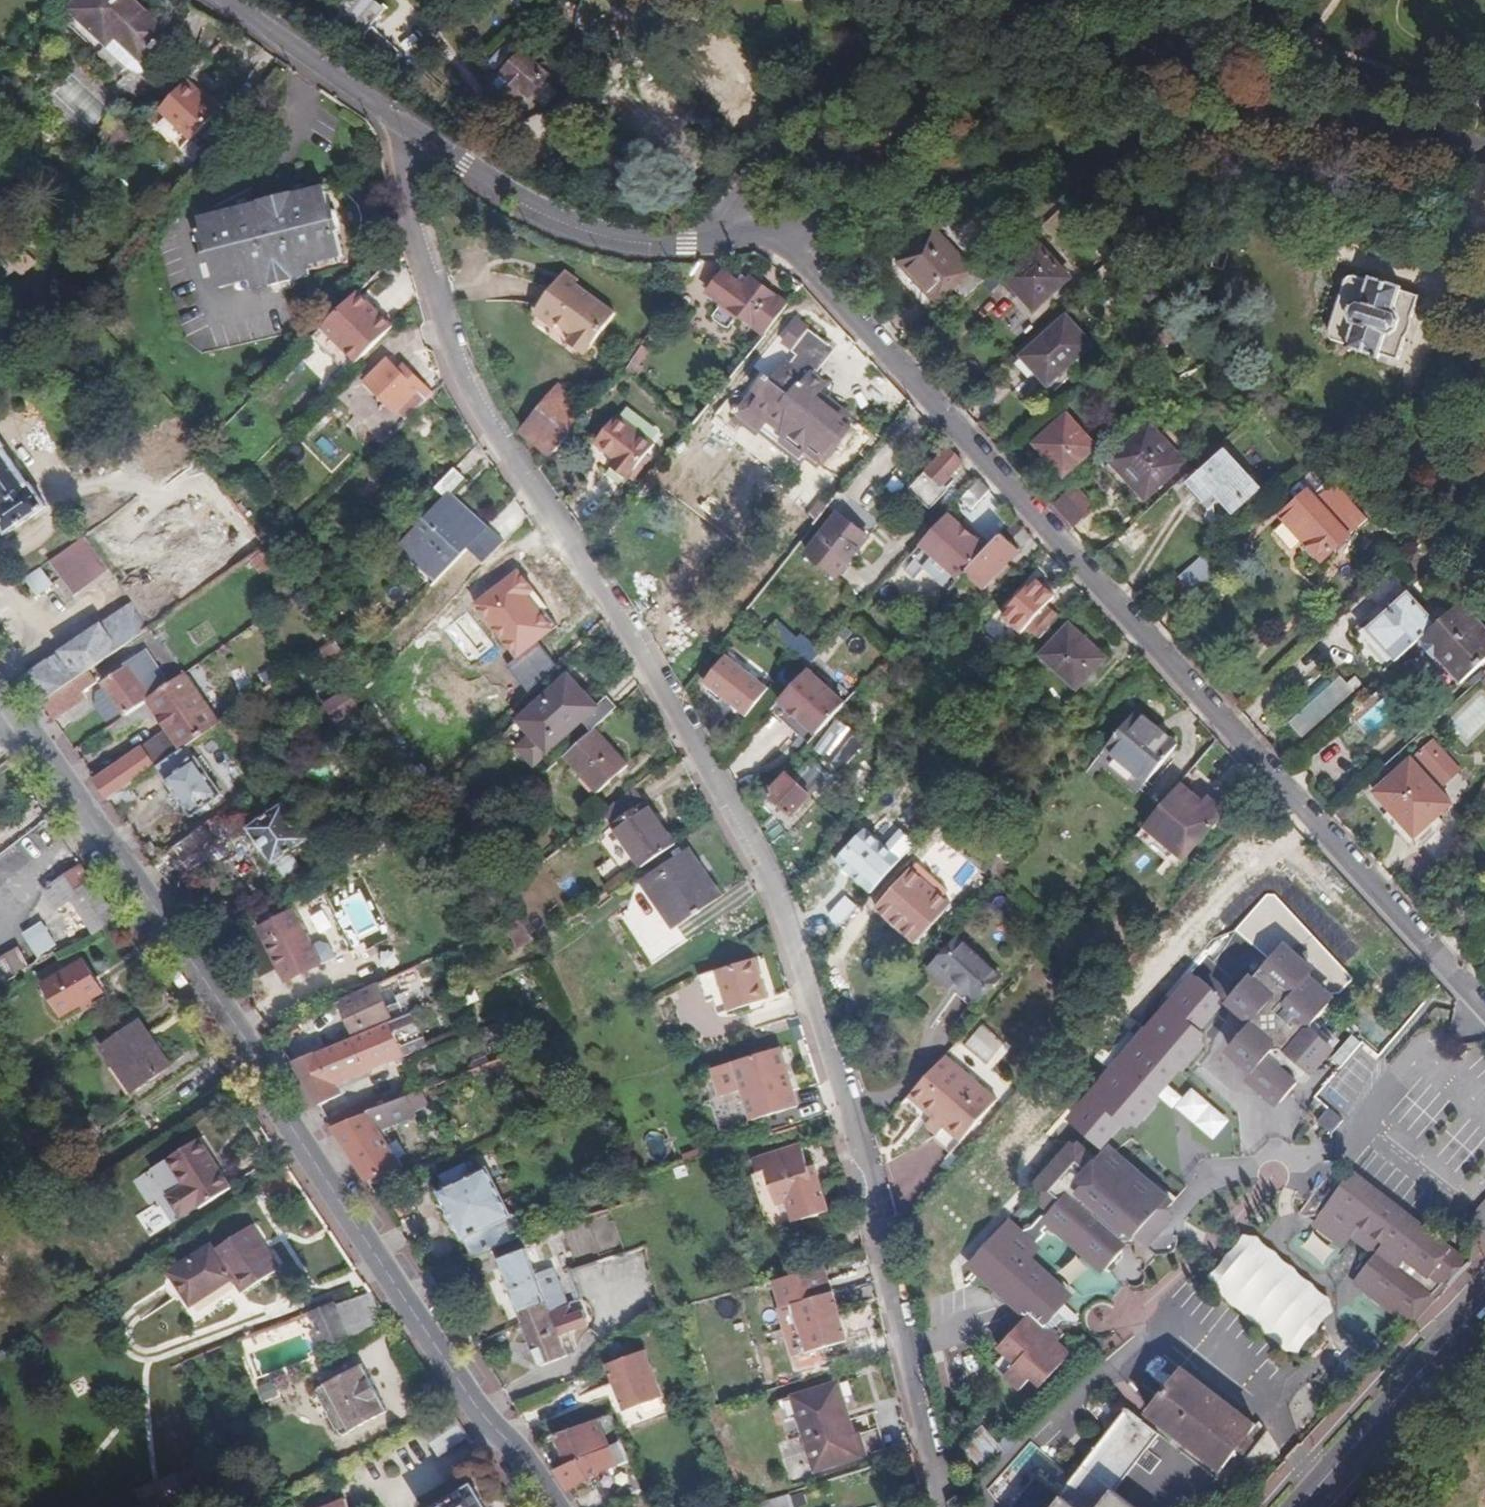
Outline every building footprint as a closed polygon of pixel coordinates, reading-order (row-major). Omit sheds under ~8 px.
[(166,37),(128,0),(78,0),(59,19),(124,80),(166,37)] [(367,31),(387,9),(377,0),(339,0),(336,3),(367,31)] [(582,13),(612,24),(621,0),(587,0),(582,13)] [(529,96),(547,76),(526,56),(523,58),(516,52),(487,82),(494,89),(492,92),(510,107),(524,91),(529,96)] [(201,97),(186,84),(159,114),(191,144),(219,114),(201,97)] [(204,93),(201,97),(219,114),(222,109),(204,93)] [(310,200),(326,196),(325,189),(308,194),(310,200)] [(321,266),(329,264),(341,261),(344,260),(337,235),(340,234),(334,213),(331,214),(326,196),(310,200),(308,194),(294,198),(293,195),(261,203),(261,207),(201,223),(204,235),(208,249),(213,268),(216,281),(219,293),(242,287),(253,284),(255,290),(256,294),(272,290),(295,283),(313,279),(308,262),(319,258),(321,266)] [(394,234),(405,232),(398,211),(388,214),(394,234)] [(959,300),(982,279),(934,229),(890,268),(930,312),(952,291),(959,300)] [(208,249),(204,235),(197,238),(200,251),(208,249)] [(1068,279),(1038,246),(1005,277),(1034,310),(1068,279)] [(27,255),(17,267),(21,273),(20,274),(25,281),(38,269),(27,255)] [(20,274),(21,273),(17,267),(11,259),(2,265),(12,279),(20,274)] [(341,261),(329,264),(330,270),(342,267),(341,261)] [(209,283),(216,281),(213,268),(205,270),(209,283)] [(560,268),(549,284),(562,292),(571,279),(573,277),(560,268)] [(1402,291),(1330,273),(1309,345),(1382,364),(1402,291)] [(770,340),(794,311),(760,284),(752,293),(732,277),(715,295),(770,340)] [(562,292),(549,284),(532,305),(534,314),(543,321),(551,320),(567,332),(562,340),(579,352),(610,309),(571,279),(562,292)] [(298,292),(295,283),(272,290),(274,298),(298,292)] [(244,292),(255,290),(253,284),(242,287),(244,292)] [(346,367),(396,324),(362,285),(313,328),(346,367)] [(1090,344),(1063,316),(1021,356),(1047,384),(1090,344)] [(839,357),(816,338),(799,358),(804,363),(795,373),(793,370),(787,378),(790,380),(780,391),(772,383),(761,396),(757,393),(741,413),(732,404),(719,419),(731,430),(740,420),(756,433),(759,430),(803,467),(808,462),(819,472),(835,453),(839,456),(854,437),(846,431),(854,422),(833,404),(828,410),(820,403),(829,392),(818,381),(839,357)] [(406,376),(401,368),(390,356),(368,375),(395,408),(424,384),(412,370),(406,376)] [(406,363),(401,368),(406,376),(412,370),(406,363)] [(548,460),(587,408),(555,384),(517,435),(548,460)] [(1069,414),(1036,444),(1066,477),(1099,448),(1069,414)] [(620,416),(596,444),(615,460),(609,466),(627,480),(656,446),(620,416)] [(1150,422),(1108,458),(1144,497),(1185,459),(1150,422)] [(46,511),(0,444),(0,530),(6,539),(46,511)] [(1224,451),(1186,486),(1200,501),(1214,488),(1233,509),(1256,487),(1224,451)] [(967,466),(954,452),(916,487),(931,505),(947,490),(945,486),(967,466)] [(469,476),(460,465),(438,484),(448,495),(469,476)] [(1298,499),(1307,490),(1331,517),(1350,498),(1308,473),(1290,491),(1298,499)] [(1047,503),(1070,527),(1093,506),(1070,482),(1047,503)] [(997,499),(985,487),(966,509),(977,519),(997,499)] [(1298,499),(1280,514),(1321,559),(1364,521),(1348,504),(1333,518),(1331,517),(1307,490),(1298,499)] [(431,578),(489,528),(461,495),(450,505),(442,497),(422,514),(425,516),(396,540),(431,578)] [(873,546),(844,521),(811,559),(840,583),(873,546)] [(992,558),(954,521),(927,550),(965,587),(970,582),(992,558)] [(1007,543),(992,558),(970,582),(987,599),(1025,561),(1007,543)] [(109,575),(84,545),(53,570),(77,600),(109,575)] [(965,587),(927,550),(915,561),(954,599),(965,587)] [(1219,575),(1201,554),(1176,575),(1196,596),(1219,575)] [(1440,619),(1392,568),(1371,588),(1389,607),(1369,626),(1399,657),(1425,633),(1440,619)] [(28,586),(39,602),(56,591),(45,575),(28,586)] [(1020,610),(1042,631),(1058,613),(1063,608),(1041,588),(1020,610)] [(0,603),(0,622),(3,627),(10,622),(5,615),(14,609),(8,598),(0,603)] [(93,664),(146,621),(127,599),(26,678),(42,705),(67,685),(74,679),(93,664)] [(1460,600),(1440,619),(1425,633),(1466,677),(1484,660),(1484,627),(1460,600)] [(1070,624),(1058,613),(1042,631),(1038,635),(1050,646),(1070,624)] [(775,626),(766,635),(787,654),(796,644),(794,643),(775,626)] [(1116,669),(1080,635),(1051,665),(1087,699),(1116,669)] [(794,643),(796,644),(787,654),(788,655),(807,673),(810,670),(821,658),(798,638),(794,643)] [(147,693),(160,683),(134,648),(120,658),(124,662),(147,693)] [(781,663),(799,681),(807,673),(788,655),(781,663)] [(254,674),(267,690),(283,676),(271,660),(254,674)] [(112,720),(147,693),(124,662),(100,680),(97,700),(112,720)] [(725,662),(703,688),(744,722),(766,695),(725,662)] [(98,672),(93,664),(74,679),(78,687),(98,672)] [(216,714),(181,665),(160,683),(147,693),(112,720),(106,725),(114,735),(151,705),(165,725),(178,744),(185,739),(216,714)] [(893,674),(902,684),(910,675),(901,666),(893,674)] [(810,670),(807,673),(799,681),(781,700),(820,737),(849,708),(810,670)] [(1346,686),(1353,694),(1361,686),(1354,679),(1346,686)] [(561,702),(571,692),(562,681),(552,691),(561,702)] [(79,701),(67,685),(42,705),(54,721),(79,701)] [(595,728),(616,708),(607,698),(590,714),(571,692),(561,702),(552,691),(512,727),(527,742),(513,755),(528,772),(575,729),(584,738),(595,728)] [(772,709),(812,747),(820,737),(781,700),(772,709)] [(764,719),(729,754),(743,766),(776,732),(764,719)] [(1184,757),(1145,721),(1111,756),(1151,793),(1184,757)] [(165,725),(141,745),(155,764),(178,744),(165,725)] [(584,738),(564,757),(597,793),(629,765),(595,728),(584,738)] [(221,785),(185,739),(178,744),(155,764),(187,804),(202,791),(207,796),(221,785)] [(1416,760),(1442,789),(1458,774),(1445,759),(1445,757),(1433,744),(1416,760)] [(141,745),(95,781),(109,800),(128,787),(155,764),(141,745)] [(1450,803),(1411,759),(1375,792),(1415,835),(1450,803)] [(817,801),(791,777),(774,795),(800,820),(817,801)] [(128,787),(109,800),(117,812),(135,796),(128,787)] [(644,806),(631,790),(603,812),(612,824),(643,866),(676,844),(645,805),(644,806)] [(1209,812),(1187,793),(1150,835),(1188,868),(1230,822),(1214,808),(1209,812)] [(290,842),(305,830),(277,796),(247,820),(286,869),(301,856),(290,842)] [(871,831),(842,862),(875,893),(904,862),(904,861),(921,843),(911,833),(913,830),(911,828),(910,819),(905,814),(895,815),(893,813),(874,833),(871,831)] [(596,867),(610,888),(643,866),(612,824),(601,831),(605,836),(599,839),(611,857),(596,867)] [(208,852),(189,830),(172,844),(190,867),(208,852)] [(1188,868),(1150,835),(1142,843),(1180,878),(1188,868)] [(726,895),(695,848),(648,880),(680,927),(726,895)] [(923,856),(913,866),(946,897),(955,887),(923,856)] [(94,931),(118,918),(79,865),(46,885),(60,904),(70,897),(94,931)] [(954,908),(915,874),(887,904),(925,939),(954,908)] [(292,907),(254,926),(285,980),(319,964),(329,982),(379,958),(376,951),(387,946),(379,930),(368,936),(366,932),(328,951),(325,945),(319,942),(310,945),(292,907)] [(536,933),(523,917),(509,923),(518,941),(536,933)] [(56,942),(42,922),(25,933),(39,953),(56,942)] [(958,940),(929,971),(950,991),(957,983),(980,1005),(1002,981),(958,940)] [(1277,944),(1250,975),(1243,975),(1226,996),(1226,1003),(1246,1018),(1250,1020),(1249,1024),(1244,1022),(1228,1044),(1228,1053),(1249,1069),(1249,1082),(1273,1101),(1280,1100),(1296,1080),(1274,1063),(1282,1052),(1308,1072),(1328,1047),(1327,1039),(1310,1024),(1310,1020),(1327,1001),(1326,992),(1306,974),(1305,963),(1284,944),(1277,944)] [(0,955),(0,978),(24,965),(15,947),(0,955)] [(79,947),(38,969),(43,978),(84,957),(79,947)] [(85,958),(45,979),(62,1012),(77,1003),(81,1010),(93,1004),(89,997),(104,989),(85,958)] [(714,971),(697,976),(704,1000),(712,997),(716,1012),(724,1010),(725,1012),(763,1002),(751,961),(714,971)] [(422,977),(416,965),(393,975),(398,987),(407,983),(410,989),(412,988),(420,1007),(431,1003),(422,984),(437,977),(434,971),(422,977)] [(1192,972),(1065,1121),(1099,1149),(1121,1124),(1127,1129),(1130,1125),(1135,1129),(1161,1099),(1159,1097),(1180,1071),(1184,1074),(1209,1044),(1205,1040),(1209,1035),(1204,1030),(1223,1008),(1216,1003),(1221,997),(1192,972)] [(338,1000),(353,1035),(388,1022),(374,984),(338,1000)] [(400,1016),(411,1011),(420,1007),(412,988),(392,996),(400,1016)] [(475,991),(462,997),(466,1006),(479,1000),(475,991)] [(353,1035),(290,1061),(317,1102),(343,1092),(338,1081),(425,1046),(411,1011),(400,1016),(388,1022),(353,1035)] [(138,1020),(102,1045),(134,1092),(170,1067),(138,1020)] [(789,1109),(773,1050),(707,1071),(716,1099),(738,1092),(748,1122),(789,1109)] [(471,1062),(474,1070),(490,1064),(487,1056),(471,1062)] [(950,1157),(998,1104),(956,1068),(946,1060),(902,1105),(941,1141),(937,1145),(950,1157)] [(1182,1090),(1249,1143),(1269,1118),(1202,1064),(1182,1090)] [(380,1106),(332,1124),(367,1177),(402,1163),(381,1129),(413,1117),(411,1113),(424,1106),(418,1092),(401,1098),(380,1106)] [(377,1099),(326,1117),(332,1124),(380,1106),(377,1099)] [(1338,1122),(1324,1110),(1312,1124),(1326,1136),(1338,1122)] [(201,1142),(168,1163),(185,1189),(169,1199),(183,1219),(198,1209),(200,1212),(233,1190),(201,1142)] [(1166,1208),(1170,1202),(1136,1172),(1128,1173),(1126,1172),(1126,1163),(1111,1150),(1099,1151),(1092,1158),(1087,1164),(1088,1173),(1079,1173),(1077,1145),(1066,1142),(1029,1185),(1029,1196),(1047,1211),(1043,1215),(1044,1222),(1061,1236),(1074,1236),(1080,1240),(1081,1253),(1097,1268),(1106,1267),(1122,1252),(1121,1246),(1120,1241),(1131,1240),(1134,1236),(1140,1227),(1162,1226),(1166,1221),(1166,1208)] [(801,1169),(793,1144),(746,1161),(751,1175),(759,1173),(769,1203),(784,1198),(792,1221),(823,1211),(811,1177),(804,1179),(801,1169)] [(1092,1158),(1077,1145),(1079,1173),(1088,1173),(1087,1164),(1092,1158)] [(439,1191),(469,1254),(497,1245),(527,1236),(528,1235),(525,1229),(519,1231),(514,1220),(507,1219),(485,1169),(475,1174),(470,1161),(440,1175),(445,1189),(439,1191)] [(808,1166),(801,1169),(804,1179),(811,1177),(808,1166)] [(1466,1265),(1346,1173),(1325,1202),(1318,1197),(1306,1213),(1300,1209),(1295,1215),(1300,1218),(1314,1216),(1316,1230),(1332,1241),(1349,1238),(1360,1237),(1376,1248),(1370,1255),(1355,1274),(1358,1289),(1379,1305),(1390,1304),(1397,1310),(1412,1323),(1466,1265)] [(1009,1218),(965,1266),(1020,1316),(1026,1309),(1044,1326),(1073,1295),(1032,1258),(1041,1248),(1009,1218)] [(176,1271),(194,1299),(235,1273),(238,1278),(248,1294),(280,1272),(262,1244),(267,1241),(256,1225),(220,1249),(217,1244),(176,1271)] [(1243,1233),(1209,1287),(1307,1349),(1341,1295),(1243,1233)] [(501,1255),(522,1318),(546,1310),(526,1247),(531,1245),(527,1236),(497,1245),(501,1255)] [(1074,1236),(1061,1236),(1081,1253),(1080,1240),(1074,1236)] [(1134,1236),(1131,1240),(1120,1241),(1121,1246),(1132,1244),(1134,1259),(1141,1259),(1144,1267),(1155,1255),(1134,1236)] [(1376,1248),(1360,1237),(1349,1238),(1370,1255),(1376,1248)] [(285,1269),(267,1241),(262,1244),(280,1272),(285,1269)] [(788,1305),(831,1292),(822,1264),(769,1280),(777,1308),(788,1305)] [(235,1273),(194,1299),(198,1304),(238,1278),(235,1273)] [(1358,1289),(1355,1274),(1349,1282),(1358,1289)] [(831,1292),(788,1305),(803,1353),(845,1340),(831,1292)] [(1390,1304),(1379,1305),(1406,1330),(1412,1323),(1397,1310),(1390,1304)] [(351,1338),(338,1306),(314,1313),(309,1316),(323,1350),(351,1338)] [(546,1310),(522,1318),(537,1362),(561,1354),(546,1310)] [(1029,1377),(1039,1386),(1068,1354),(1055,1342),(1058,1338),(1049,1329),(1046,1334),(1025,1315),(996,1348),(1002,1353),(1014,1364),(1003,1376),(1018,1390),(1029,1377)] [(301,1332),(297,1319),(279,1325),(283,1338),(301,1332)] [(1377,1346),(1371,1340),(1363,1348),(1370,1354),(1377,1346)] [(648,1353),(610,1369),(630,1416),(667,1400),(648,1353)] [(1014,1364),(1002,1353),(991,1366),(1003,1376),(1014,1364)] [(368,1365),(321,1386),(344,1434),(392,1412),(368,1365)] [(1259,1426),(1188,1368),(1151,1413),(1223,1470),(1259,1426)] [(849,1439),(844,1423),(836,1425),(833,1418),(842,1416),(831,1384),(786,1399),(809,1474),(861,1457),(855,1437),(849,1439)] [(1131,1410),(1063,1494),(1037,1473),(1009,1506),(1197,1506),(1218,1481),(1131,1410)] [(472,1440),(455,1415),(428,1433),(444,1458),(472,1440)] [(836,1425),(844,1423),(842,1416),(833,1418),(836,1425)] [(619,1419),(560,1436),(570,1466),(627,1447),(619,1419)] [(570,1466),(557,1470),(570,1490),(600,1480),(605,1493),(613,1490),(619,1505),(646,1496),(627,1447),(570,1466)] [(189,1469),(138,1489),(145,1506),(181,1506),(196,1500),(193,1493),(196,1492),(189,1469)] [(452,1506),(489,1506),(479,1490),(452,1506)] [(784,1495),(750,1506),(788,1506),(784,1495)]
